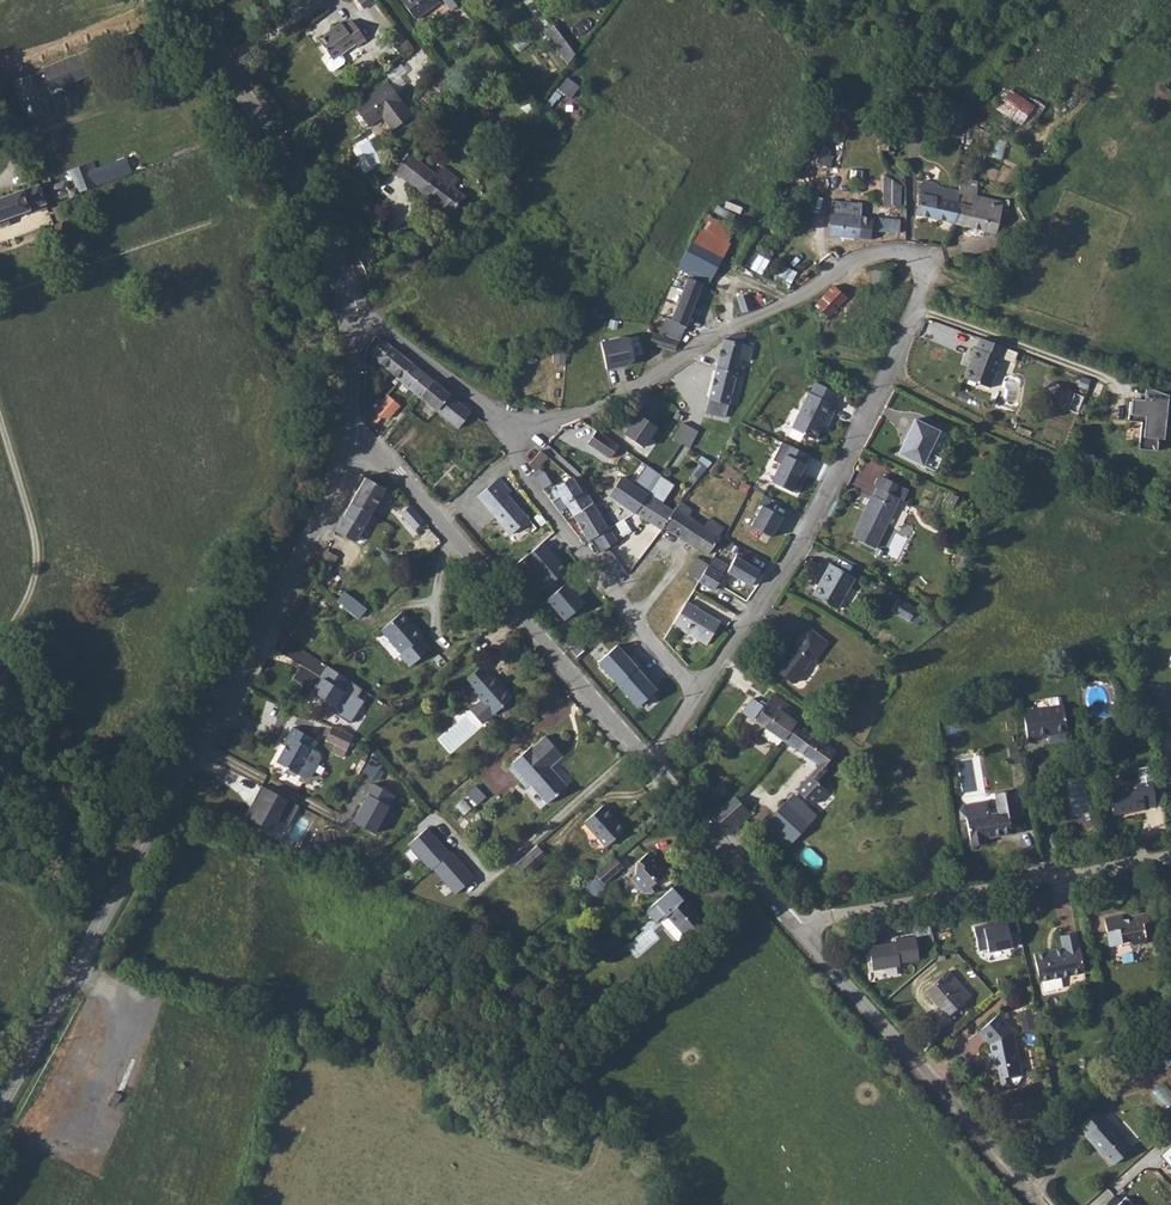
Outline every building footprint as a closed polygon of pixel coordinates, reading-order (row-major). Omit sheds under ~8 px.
[(210,0),(199,7),(209,23),(220,16),(217,11),(220,9),(216,4),(213,6),(210,0)] [(384,10),(400,29),(425,11),(424,9),(427,6),(436,18),(447,10),(440,0),(396,0),(384,10)] [(323,33),(310,43),(322,60),(344,45),(347,48),(356,41),(342,23),(334,28),(331,24),(321,31),(323,33)] [(567,62),(577,54),(554,23),(544,31),(567,62)] [(547,40),(535,47),(559,78),(567,67),(547,40)] [(60,64),(44,71),(52,91),(111,68),(103,47),(60,64)] [(29,75),(10,82),(24,121),(42,114),(29,75)] [(567,77),(559,88),(572,97),(580,85),(567,77)] [(383,83),(347,108),(361,128),(380,114),(390,128),(406,117),(383,83)] [(1009,87),(996,109),(1027,127),(1040,106),(1009,87)] [(818,144),(811,157),(829,167),(836,155),(818,144)] [(62,182),(48,187),(54,202),(69,196),(71,200),(81,197),(79,192),(133,172),(127,157),(96,169),(93,160),(70,169),(76,184),(65,189),(62,182)] [(404,160),(390,177),(444,217),(450,210),(454,213),(462,203),(439,185),(444,178),(428,166),(422,173),(404,160)] [(902,205),(902,179),(884,179),(883,205),(902,205)] [(1,226),(11,223),(10,216),(32,208),(35,213),(48,208),(45,202),(37,183),(12,192),(9,187),(0,191),(0,223),(1,226)] [(925,219),(946,227),(952,210),(950,209),(940,206),(943,196),(927,190),(923,200),(913,198),(910,215),(925,219)] [(952,210),(946,227),(986,242),(996,216),(954,199),(950,209),(952,210)] [(828,201),(821,235),(860,242),(863,230),(890,234),(892,225),(854,219),(857,207),(828,201)] [(706,212),(679,267),(709,284),(732,242),(730,240),(736,229),(706,212)] [(782,264),(775,280),(790,287),(797,271),(782,264)] [(660,333),(682,340),(701,282),(688,277),(674,320),(666,317),(660,333)] [(830,316),(848,296),(834,284),(816,303),(830,316)] [(738,296),(743,311),(754,308),(749,292),(738,296)] [(660,333),(654,331),(650,343),(677,351),(682,340),(660,333)] [(724,341),(723,343),(719,361),(711,359),(708,371),(716,372),(706,415),(727,420),(741,360),(749,361),(753,347),(747,345),(750,335),(737,332),(728,342),(724,341)] [(622,338),(600,342),(606,368),(626,364),(625,359),(633,357),(628,336),(622,338)] [(386,349),(374,363),(406,390),(417,375),(386,349)] [(969,359),(957,391),(982,402),(996,372),(998,372),(1009,377),(1013,367),(1002,362),(1003,361),(977,350),(972,360),(969,359)] [(417,375),(406,390),(424,404),(435,390),(417,375)] [(371,410),(380,419),(392,406),(402,393),(392,385),(371,410)] [(802,399),(785,435),(808,446),(821,420),(824,422),(829,413),(825,411),(831,400),(809,389),(803,399),(802,399)] [(435,390),(424,404),(461,437),(473,422),(435,390)] [(1165,400),(1145,393),(1143,407),(1140,406),(1126,404),(1123,423),(1136,425),(1132,452),(1151,454),(1153,442),(1161,443),(1165,400)] [(639,412),(625,433),(644,447),(659,427),(639,412)] [(683,422),(675,439),(690,446),(699,430),(683,422)] [(371,430),(377,437),(383,430),(376,424),(371,430)] [(599,429),(589,444),(611,459),(621,446),(599,429)] [(894,462),(918,473),(933,441),(909,429),(894,462)] [(814,458),(790,446),(773,481),(798,492),(814,458)] [(529,463),(535,470),(548,459),(541,452),(529,463)] [(413,456),(402,466),(413,478),(424,469),(413,456)] [(545,474),(537,480),(543,489),(551,484),(545,474)] [(576,476),(558,487),(574,515),(592,504),(576,476)] [(593,489),(591,491),(604,501),(622,512),(632,517),(641,501),(614,484),(612,487),(595,477),(589,486),(593,489)] [(370,486),(357,509),(376,520),(389,496),(370,486)] [(497,487),(486,497),(490,502),(502,492),(497,487)] [(490,502),(486,497),(476,505),(510,543),(528,528),(508,506),(512,503),(502,492),(490,502)] [(867,504),(865,503),(844,544),(867,556),(891,507),(896,510),(901,500),(891,494),(886,504),(871,496),(867,504)] [(641,501),(632,517),(648,527),(656,531),(659,527),(667,516),(641,501)] [(948,503),(947,502),(939,517),(950,521),(957,507),(948,503)] [(592,504),(574,515),(589,541),(593,539),(608,530),(592,504)] [(784,517),(762,506),(751,526),(773,538),(784,517)] [(675,507),(670,513),(683,521),(688,514),(675,507)] [(376,520),(357,509),(341,540),(360,550),(376,520)] [(432,534),(413,513),(406,520),(419,535),(421,533),(427,539),(432,534)] [(667,516),(659,527),(679,540),(690,547),(699,533),(696,529),(683,521),(670,513),(667,516)] [(699,533),(690,547),(703,556),(712,541),(710,539),(717,528),(703,518),(696,529),(699,533)] [(608,530),(593,539),(599,550),(614,542),(608,530)] [(520,561),(544,588),(566,568),(542,541),(520,561)] [(703,571),(695,587),(708,595),(722,569),(708,560),(703,571)] [(690,563),(680,579),(694,587),(695,587),(703,571),(690,563)] [(730,563),(722,576),(745,591),(752,577),(734,566),(730,563)] [(827,573),(808,604),(832,618),(851,588),(827,573)] [(585,602),(567,581),(547,598),(564,620),(585,602)] [(344,592),(337,602),(361,616),(367,606),(344,592)] [(683,609),(672,632),(706,650),(719,627),(683,609)] [(893,610),(886,621),(904,632),(911,620),(893,610)] [(403,611),(382,629),(403,653),(401,656),(410,667),(433,649),(423,636),(424,635),(403,611)] [(805,638),(791,655),(809,671),(811,672),(825,656),(805,638)] [(618,645),(599,661),(641,709),(657,690),(618,645)] [(809,671),(791,655),(781,666),(769,656),(758,670),(785,693),(794,693),(802,685),(802,678),(809,671)] [(482,665),(464,681),(482,700),(470,710),(483,724),(511,699),(503,691),(503,688),(482,665)] [(330,668),(314,693),(353,719),(365,702),(358,697),(363,690),(330,668)] [(797,719),(775,704),(768,713),(756,706),(750,714),(756,718),(752,724),(783,746),(786,748),(797,732),(791,728),(797,719)] [(1061,715),(1030,719),(1034,746),(1065,742),(1061,715)] [(797,732),(786,748),(794,754),(795,753),(820,772),(812,783),(799,799),(815,811),(828,795),(817,787),(827,775),(825,773),(836,759),(823,750),(828,743),(809,729),(803,725),(799,732),(797,732)] [(357,742),(334,733),(328,746),(350,756),(357,742)] [(278,771),(299,782),(313,757),(310,755),(314,746),(293,735),(284,753),(286,754),(278,771)] [(513,764),(510,766),(527,787),(530,784),(547,803),(566,786),(549,767),(561,756),(545,736),(533,746),(531,743),(511,761),(513,764)] [(364,770),(374,777),(381,766),(371,760),(364,770)] [(1138,788),(1106,794),(1110,819),(1140,814),(1140,811),(1153,809),(1149,786),(1148,780),(1145,772),(1136,773),(1137,782),(1138,788)] [(372,782),(352,821),(376,834),(396,794),(372,782)] [(264,787),(248,816),(273,831),(290,801),(264,787)] [(730,834),(753,813),(734,794),(712,815),(730,834)] [(583,820),(593,831),(613,814),(614,812),(605,801),(583,820)] [(982,807),(960,810),(956,815),(957,826),(963,825),(967,851),(981,849),(980,844),(1022,838),(1017,808),(1003,810),(1004,818),(984,821),(982,807)] [(789,812),(774,831),(799,851),(814,832),(789,812)] [(613,814),(593,831),(605,845),(625,828),(613,814)] [(427,826),(407,844),(430,869),(431,867),(450,852),(427,826)] [(452,849),(450,852),(431,867),(453,894),(475,876),(452,849)] [(636,873),(629,879),(641,894),(649,896),(659,887),(659,883),(667,874),(656,862),(657,859),(650,851),(636,862),(636,873)] [(538,854),(515,875),(525,885),(548,865),(538,854)] [(616,861),(596,878),(605,889),(626,872),(616,861)] [(659,908),(640,924),(652,939),(667,926),(686,948),(705,932),(686,910),(671,921),(659,908)] [(997,922),(973,927),(978,952),(987,950),(988,953),(1012,948),(1011,945),(1021,943),(1016,920),(1005,922),(1006,924),(997,926),(997,922)] [(1115,924),(1098,927),(1102,955),(1114,953),(1114,950),(1123,948),(1124,956),(1141,952),(1140,947),(1151,944),(1149,930),(1142,931),(1141,925),(1125,927),(1125,930),(1117,931),(1115,924)] [(867,949),(871,973),(898,969),(898,966),(917,962),(913,938),(893,942),(893,945),(867,949)] [(1054,956),(1028,961),(1033,988),(1076,980),(1068,941),(1052,943),(1054,956)] [(944,974),(921,995),(931,1007),(942,1021),(965,999),(944,974)] [(1021,1009),(1022,1029),(1036,1028),(1034,1008),(1021,1009)] [(995,1017),(973,1036),(984,1048),(984,1049),(986,1057),(987,1063),(984,1064),(986,1073),(992,1072),(994,1082),(996,1090),(1010,1087),(1017,1079),(1016,1077),(1007,1037),(1008,1036),(998,1025),(1000,1023),(995,1017)] [(1165,1107),(1170,1102),(1170,1091),(1163,1082),(1151,1092),(1165,1107)] [(1097,1116),(1075,1134),(1081,1141),(1079,1143),(1094,1159),(1096,1158),(1109,1174),(1129,1156),(1097,1116)] [(1123,1198),(1120,1200),(1114,1194),(1102,1204),(1129,1204),(1123,1198)]
